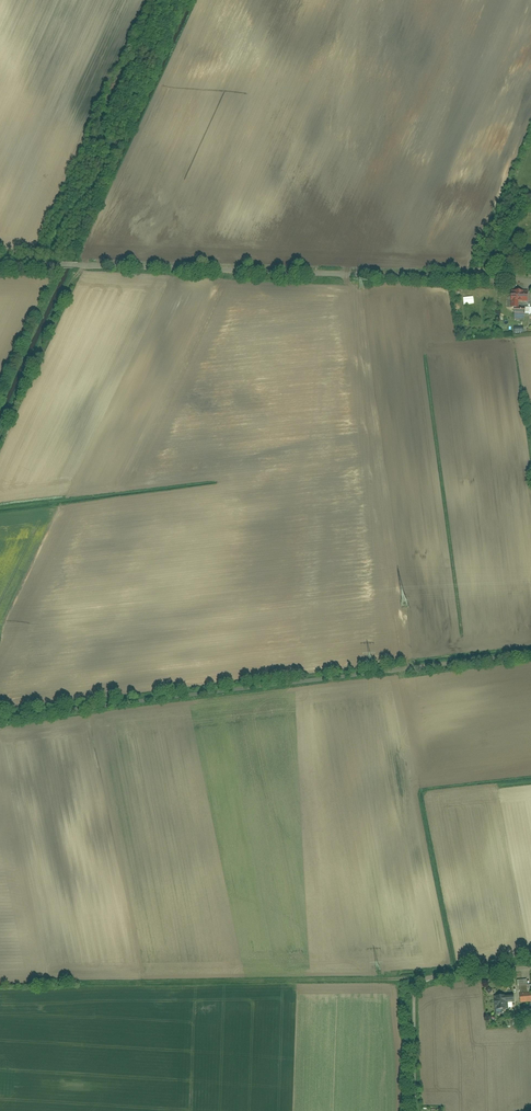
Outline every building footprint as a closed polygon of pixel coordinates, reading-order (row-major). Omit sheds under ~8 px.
[(529,291),(513,291),(512,308),(520,308),(520,302),(529,303),(529,291)] [(517,982),(519,995),(520,1002),(520,1006),(530,1004),(530,987),(527,987),(526,981),(517,982)] [(513,996),(494,997),(495,1011),(508,1010),(508,1003),(514,1002),(513,996)]
